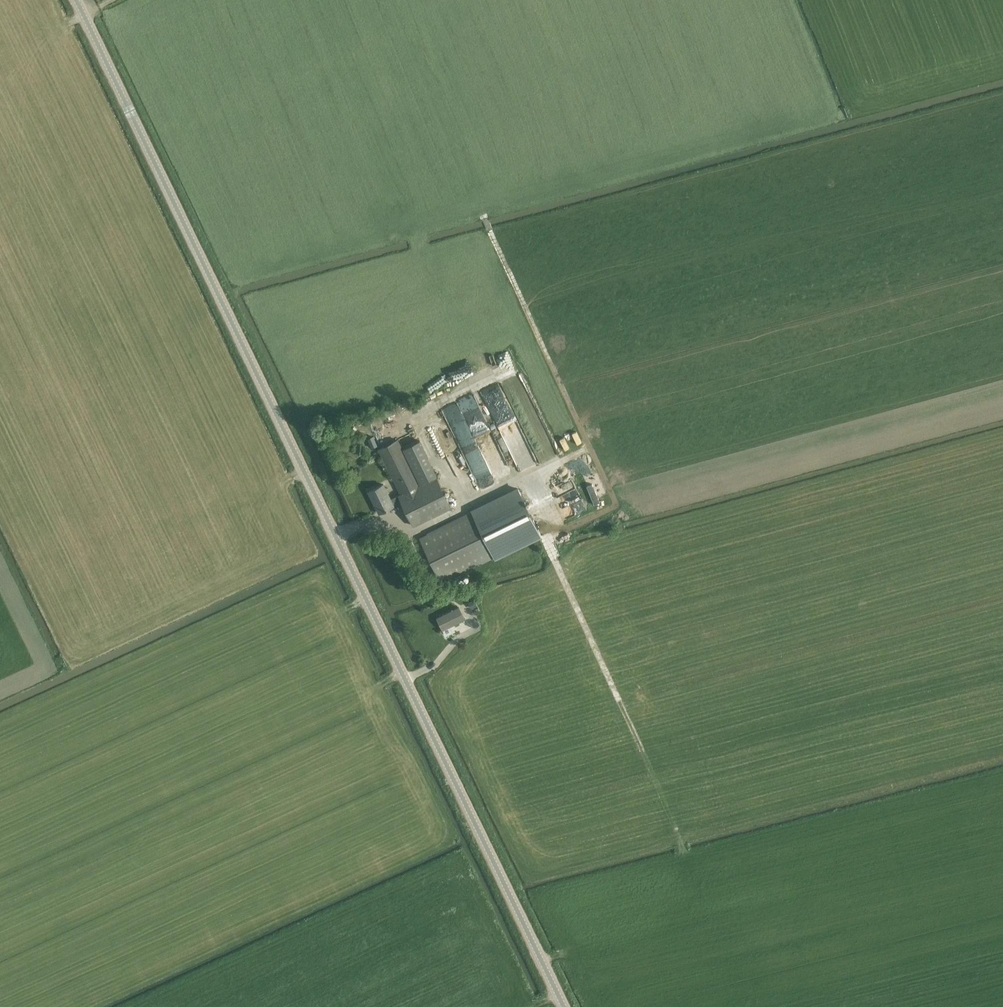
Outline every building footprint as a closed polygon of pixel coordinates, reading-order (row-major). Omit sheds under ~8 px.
[(444,442),(464,498),(480,492),(479,490),(495,484),(493,479),(507,474),(478,396),(444,408),(455,438),(444,442)] [(383,484),(369,491),(379,513),(394,506),(394,505),(404,501),(414,521),(422,517),(450,504),(436,474),(420,440),(415,430),(411,422),(408,417),(387,426),(371,434),(400,491),(389,496),(383,484)] [(588,476),(583,478),(591,497),(596,494),(588,476)] [(441,583),(450,578),(495,556),(496,557),(542,535),(519,488),(473,511),(473,512),(420,538),(441,583)] [(560,510),(564,518),(587,508),(583,501),(582,502),(576,489),(567,493),(569,498),(562,501),(565,508),(560,510)] [(407,543),(412,553),(417,551),(412,541),(407,543)] [(408,547),(401,550),(405,558),(412,554),(408,547)] [(474,599),(468,602),(471,609),(477,606),(474,599)] [(437,618),(442,629),(464,618),(459,607),(437,618)]
